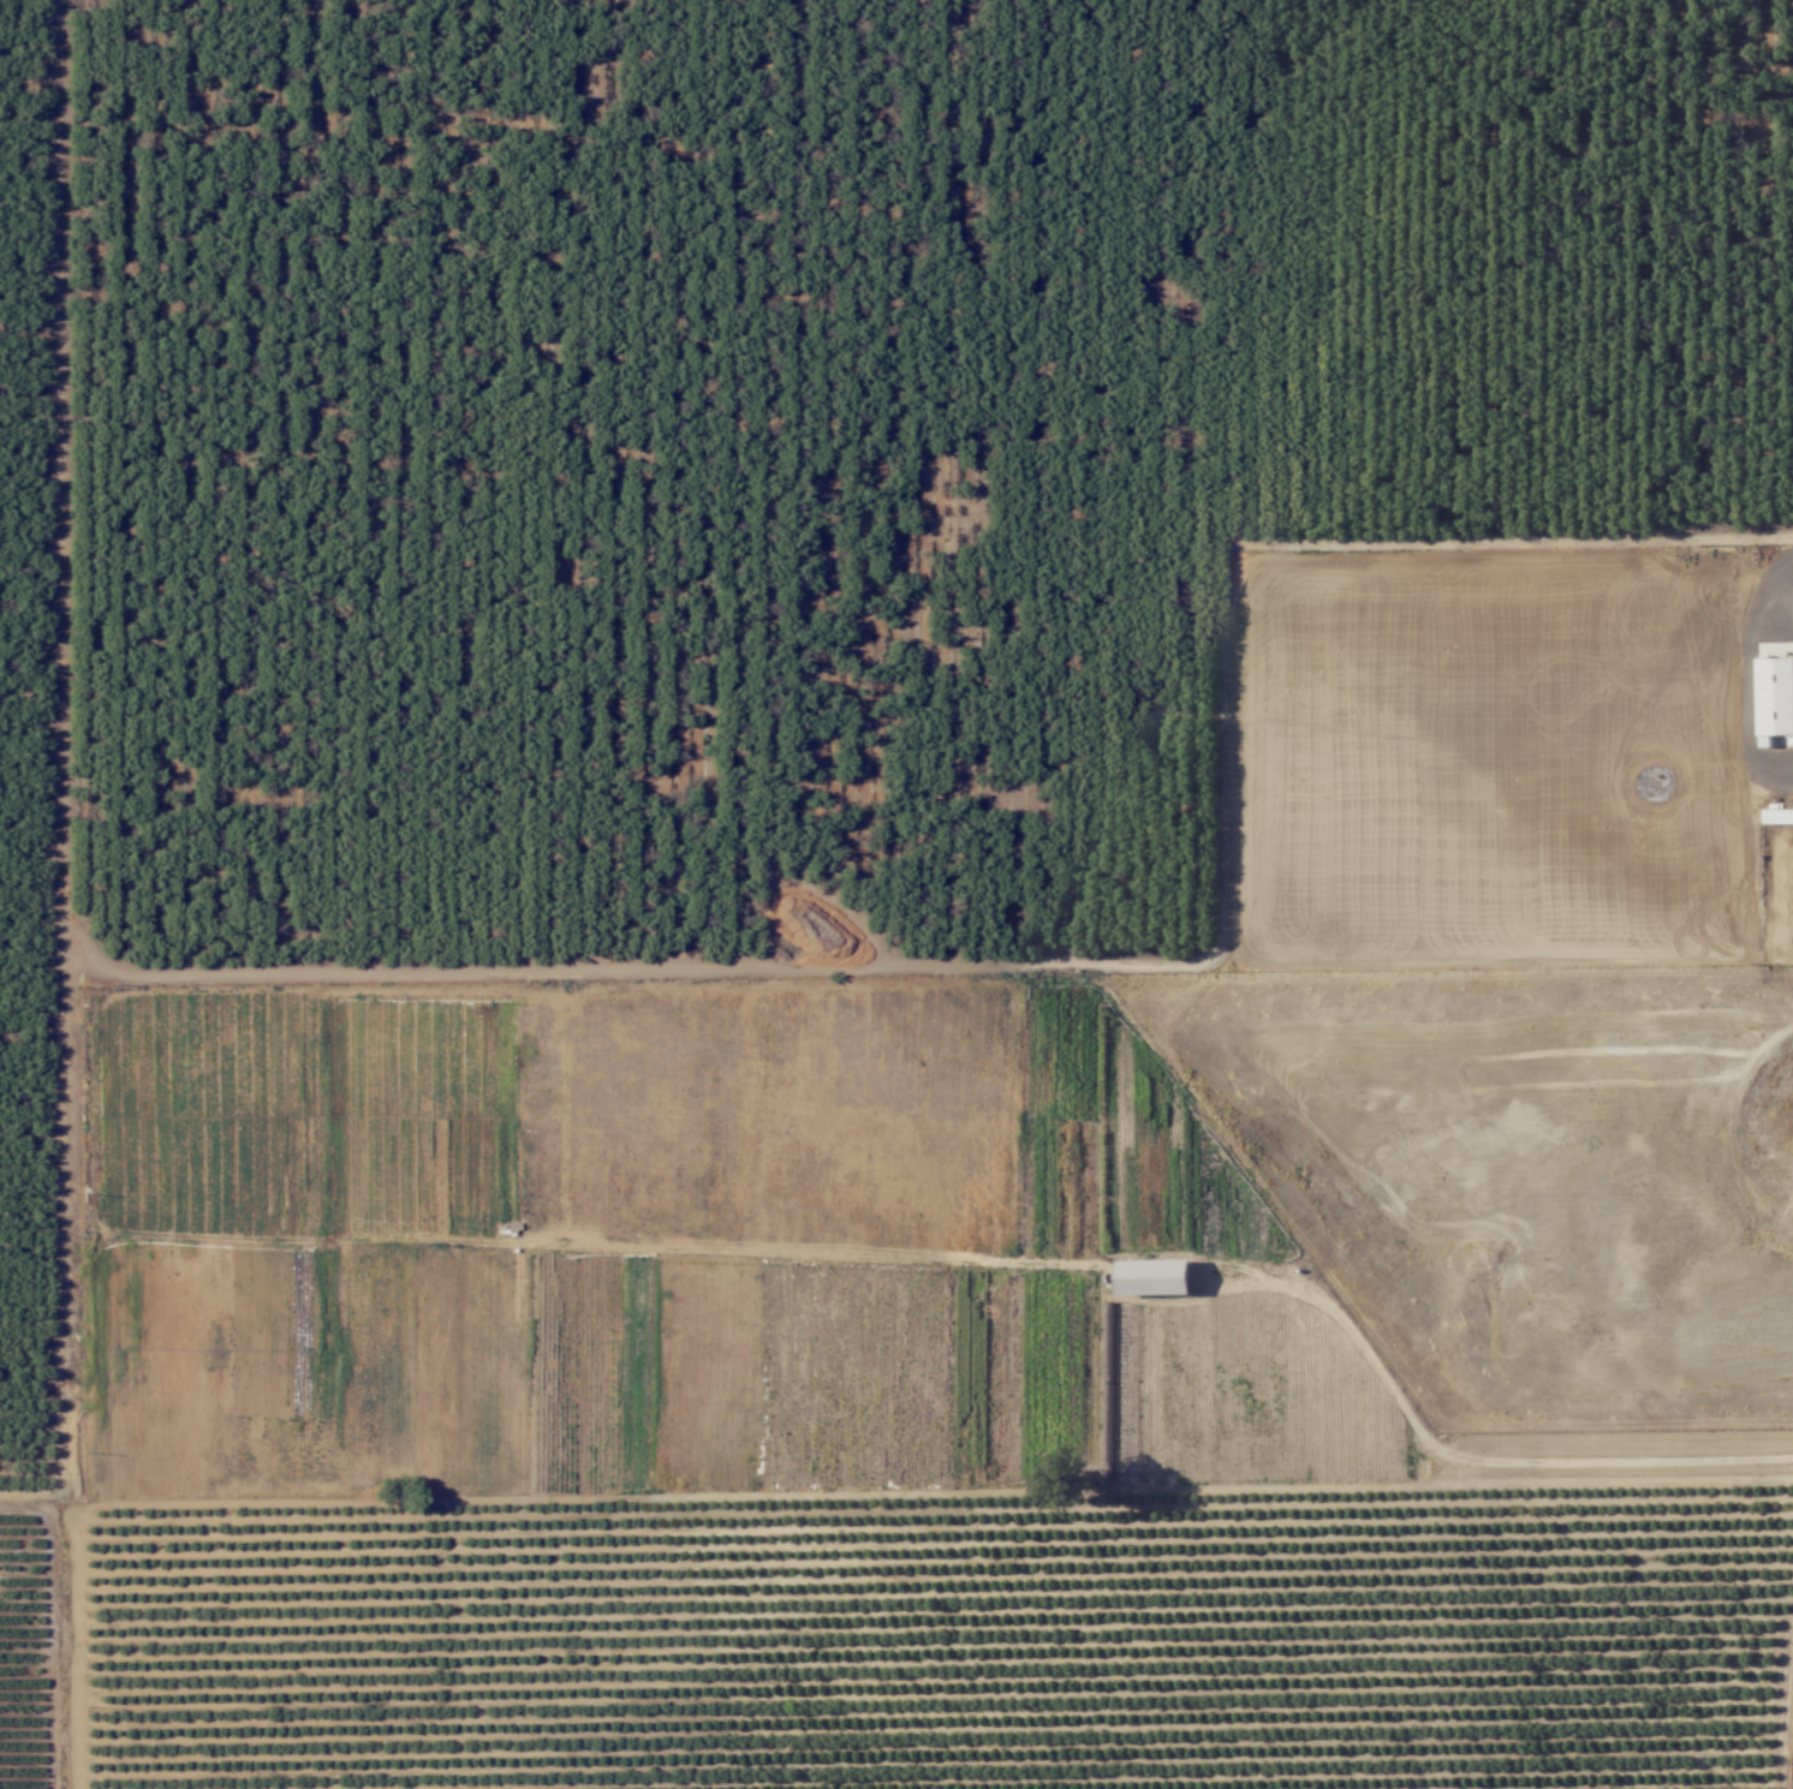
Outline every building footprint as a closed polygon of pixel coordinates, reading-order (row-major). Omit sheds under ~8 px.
[(1759,659),(1760,747),(1773,747),(1773,735),(1792,734),(1792,659),(1759,659)] [(1792,823),(1792,810),(1766,810),(1766,824),(1792,823)] [(1193,1259),(1119,1261),(1120,1296),(1193,1294),(1193,1259)]
